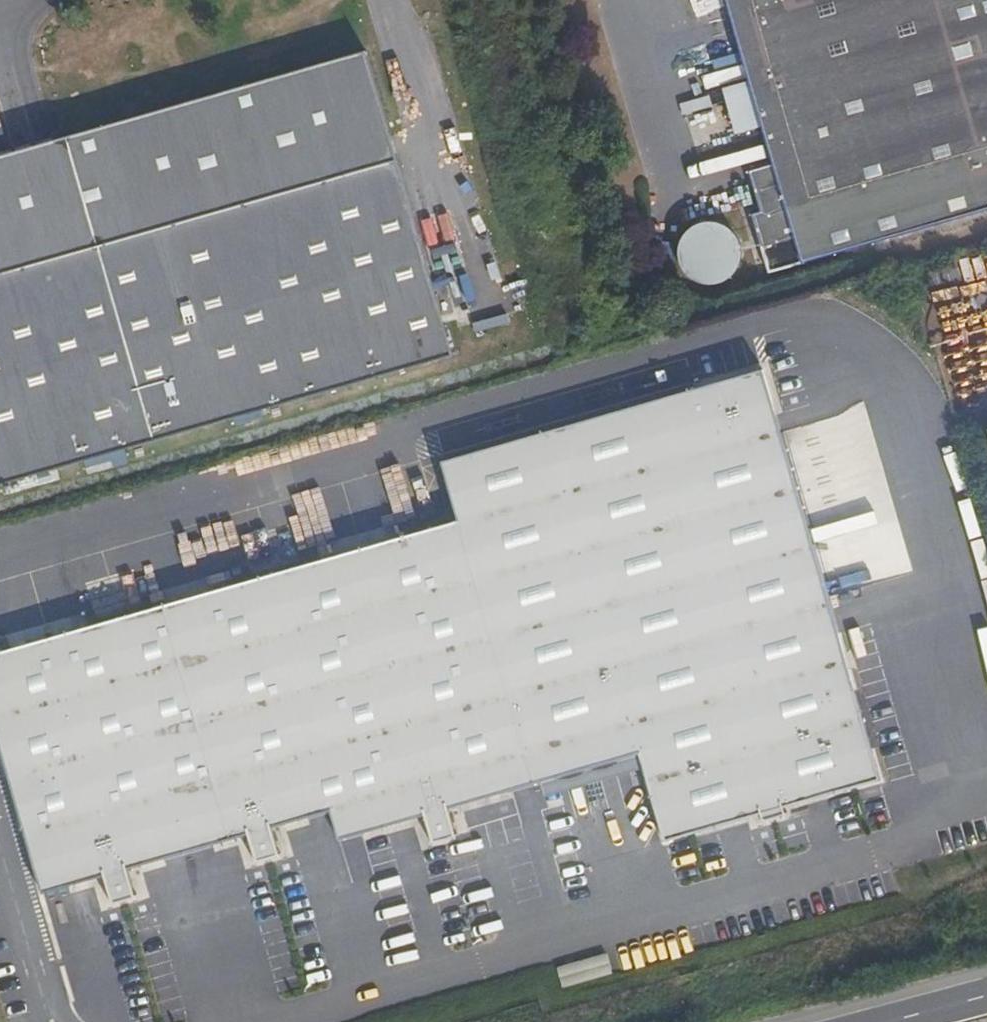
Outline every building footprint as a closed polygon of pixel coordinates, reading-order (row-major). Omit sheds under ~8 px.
[(770,167),(745,174),(756,214),(746,216),(763,277),(986,213),(986,0),(723,0),(770,167)] [(0,158),(0,486),(449,358),(363,55),(0,158)] [(694,287),(729,277),(715,224),(680,234),(694,287)] [(441,464),(458,523),(257,580),(246,543),(226,549),(235,581),(250,577),(251,582),(0,653),(0,754),(39,894),(102,876),(108,898),(129,891),(124,871),(247,837),(253,857),(275,850),(269,830),(328,813),(337,841),(423,816),(430,838),(452,831),(446,810),(637,754),(663,842),(878,781),(760,371),(441,464)] [(292,517),(283,513),(273,512),(265,515),(256,522),(252,531),(251,543),(256,554),(262,560),(272,564),(284,564),(293,558),(300,551),(303,542),(303,532),(299,523),(292,517)]
